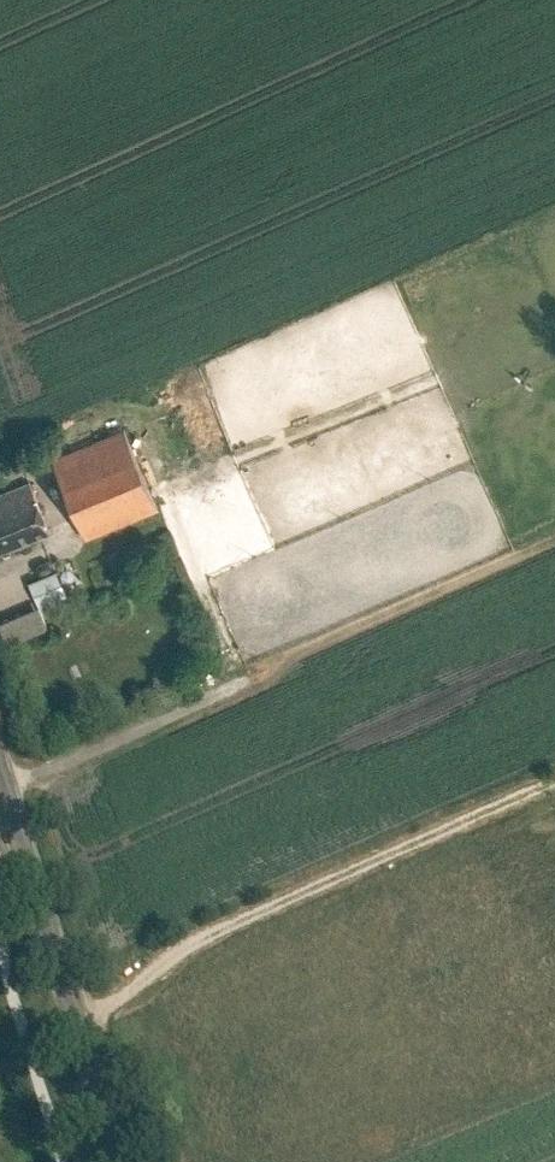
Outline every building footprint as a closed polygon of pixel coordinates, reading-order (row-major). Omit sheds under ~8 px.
[(124,428),(51,459),(85,538),(158,507),(124,428)] [(51,533),(29,481),(0,493),(0,554),(51,533)] [(66,594),(55,569),(28,582),(39,606),(66,594)]
